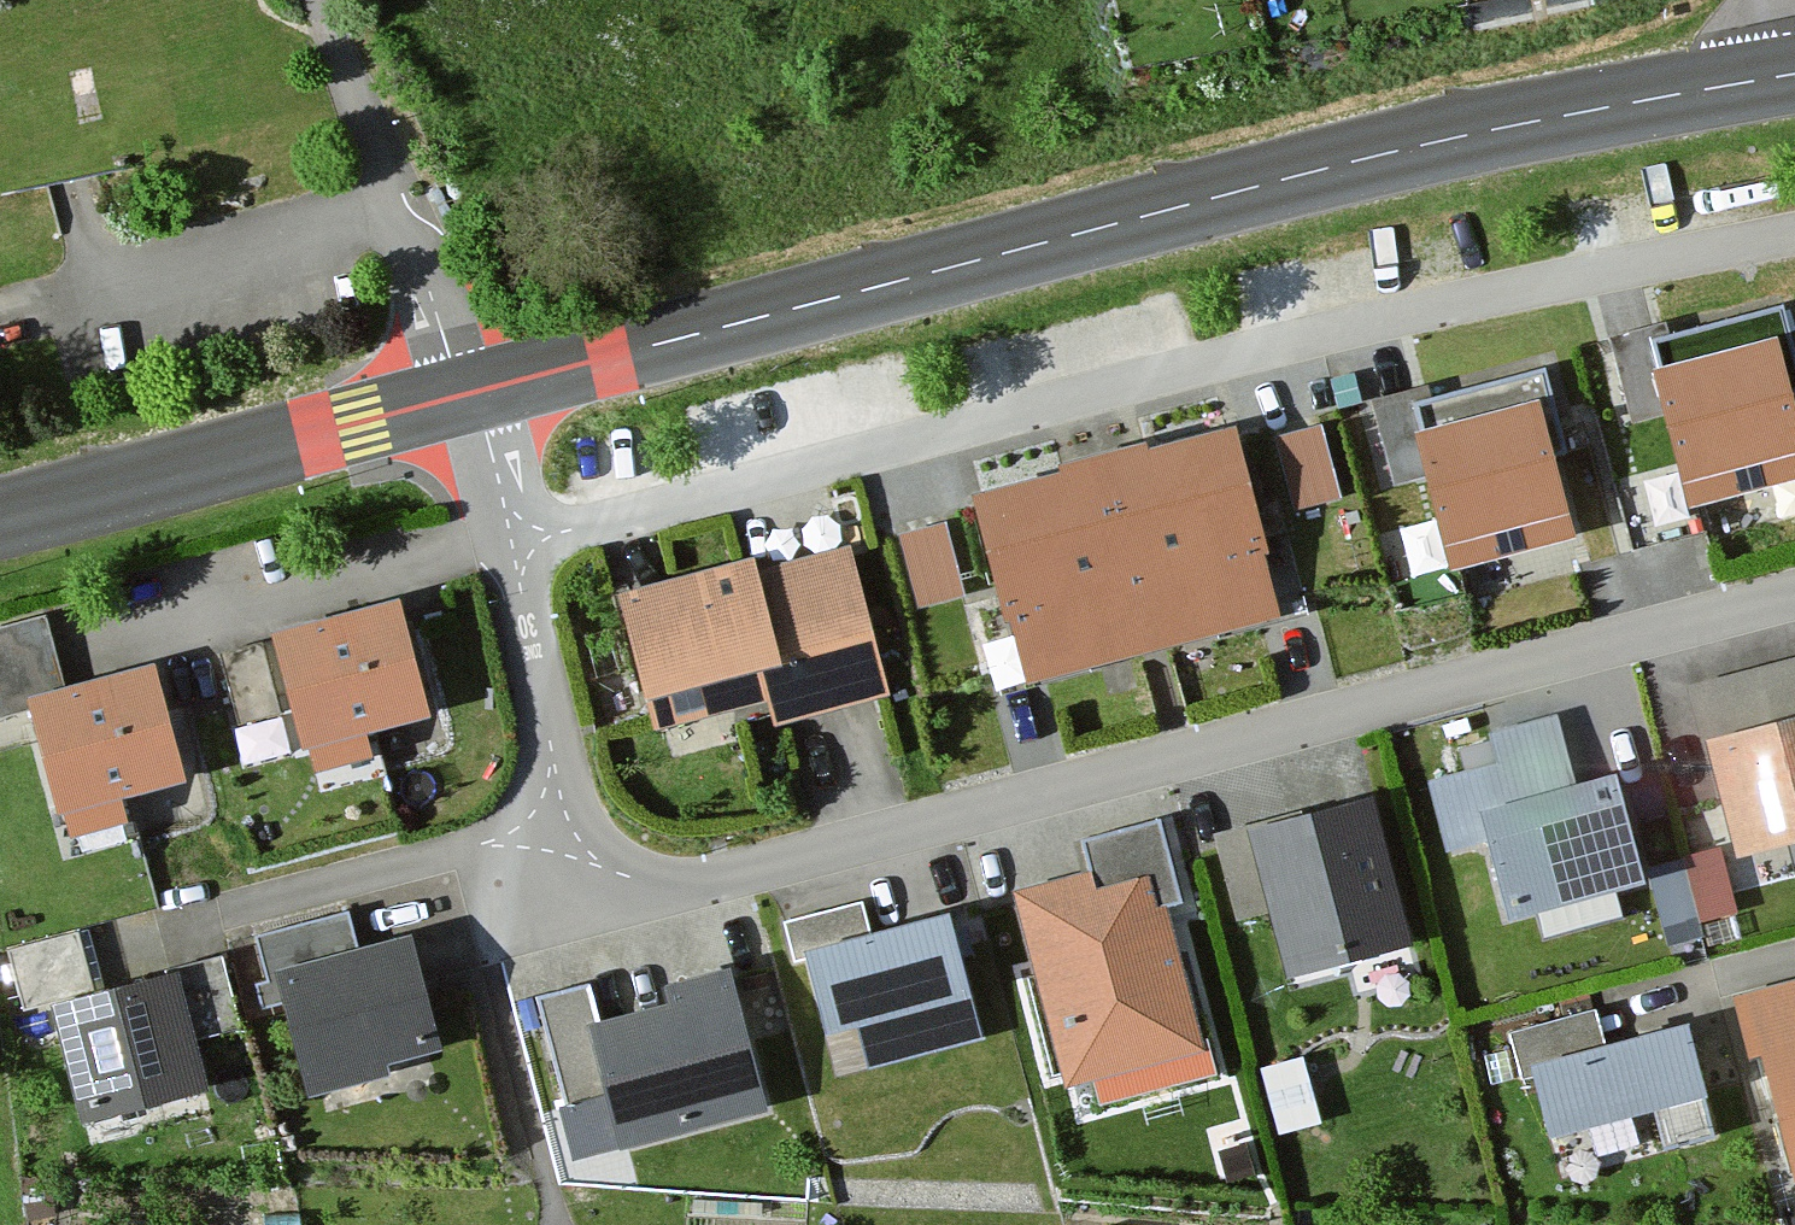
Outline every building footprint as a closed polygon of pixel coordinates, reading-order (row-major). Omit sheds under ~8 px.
[(1681,382),(1713,513),(1794,493),(1794,354),(1681,382)] [(1557,410),(1436,439),(1469,571),(1590,542),(1557,410)] [(1279,426),(1292,505),(1343,497),(1331,418),(1279,426)] [(1255,439),(989,509),(1038,693),(1304,622),(1255,439)] [(904,523),(920,600),(969,590),(954,513),(904,523)] [(899,702),(859,556),(771,580),(767,564),(633,601),(670,738),(780,708),(787,733),(899,702)] [(400,601),(273,635),(312,775),(375,758),(368,733),(432,716),(400,601)] [(154,667),(27,701),(65,841),(129,824),(122,800),(185,783),(154,667)] [(1692,698),(1718,801),(1735,797),(1755,878),(1794,868),(1794,673),(1692,698)] [(1505,853),(1516,901),(1542,922),(1654,898),(1630,790),(1580,802),(1563,727),(1490,743),(1497,777),(1435,791),(1452,865),(1505,853)] [(1417,954),(1378,813),(1262,845),(1258,831),(1217,842),(1243,937),(1283,926),(1300,987),(1417,954)] [(1086,884),(1022,901),(1075,1097),(1211,1061),(1173,919),(1184,916),(1162,831),(1078,853),(1086,884)] [(1697,925),(1684,873),(1656,880),(1668,932),(1697,925)] [(869,909),(786,932),(797,973),(821,967),(844,1049),(987,1010),(963,923),(879,946),(869,909)] [(365,959),(355,919),(260,942),(271,989),(293,983),(322,1103),(404,1084),(402,1075),(455,1062),(427,944),(365,959)] [(226,965),(171,979),(173,986),(67,1013),(98,1132),(222,1100),(207,1041),(243,1031),(226,965)] [(675,1020),(609,1036),(598,991),(544,1005),(588,1178),(784,1127),(745,978),(669,998),(675,1020)] [(1740,1008),(1758,1075),(1774,1071),(1794,1147),(1794,994),(1740,1008)] [(1723,1110),(1707,1039),(1612,1060),(1603,1022),(1510,1042),(1521,1093),(1546,1087),(1560,1147),(1723,1110)] [(1327,1127),(1306,1069),(1269,1082),(1290,1141),(1327,1127)]
